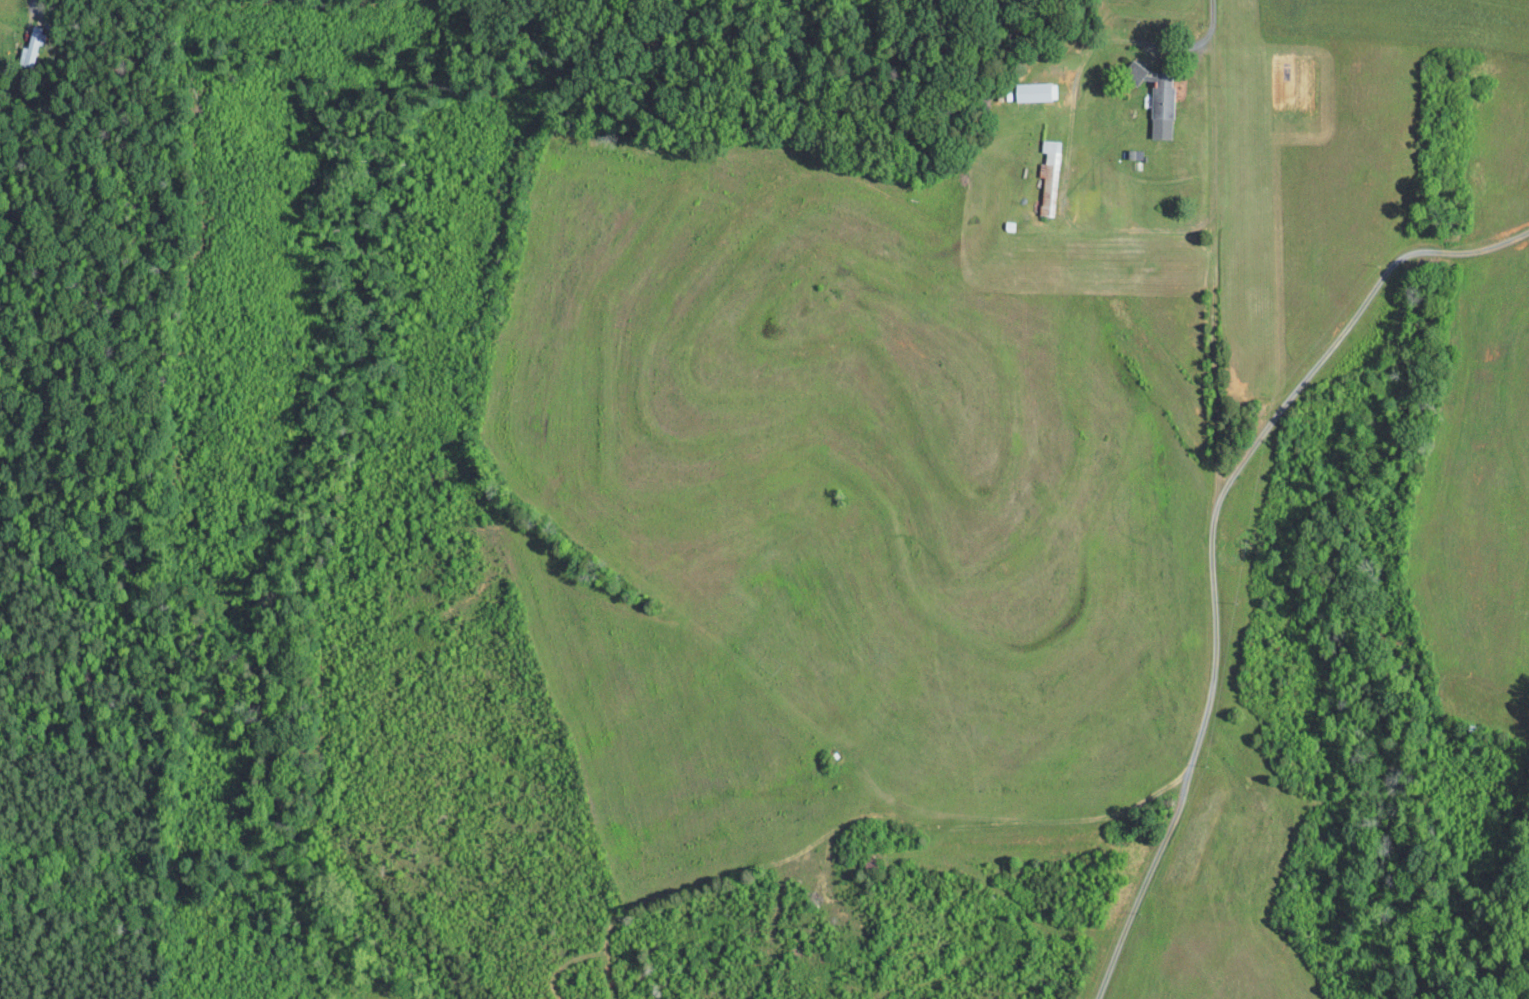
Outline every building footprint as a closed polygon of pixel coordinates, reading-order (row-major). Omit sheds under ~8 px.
[(1120,72),(1135,84),(1145,71),(1130,59),(1120,72)] [(1151,138),(1170,138),(1169,111),(1162,111),(1162,92),(1171,92),(1171,77),(1149,78),(1151,138)] [(1049,82),(1014,83),(1014,100),(1049,100),(1049,82)] [(1042,177),(1039,214),(1053,215),(1058,141),(1042,139),(1040,177),(1042,177)]
